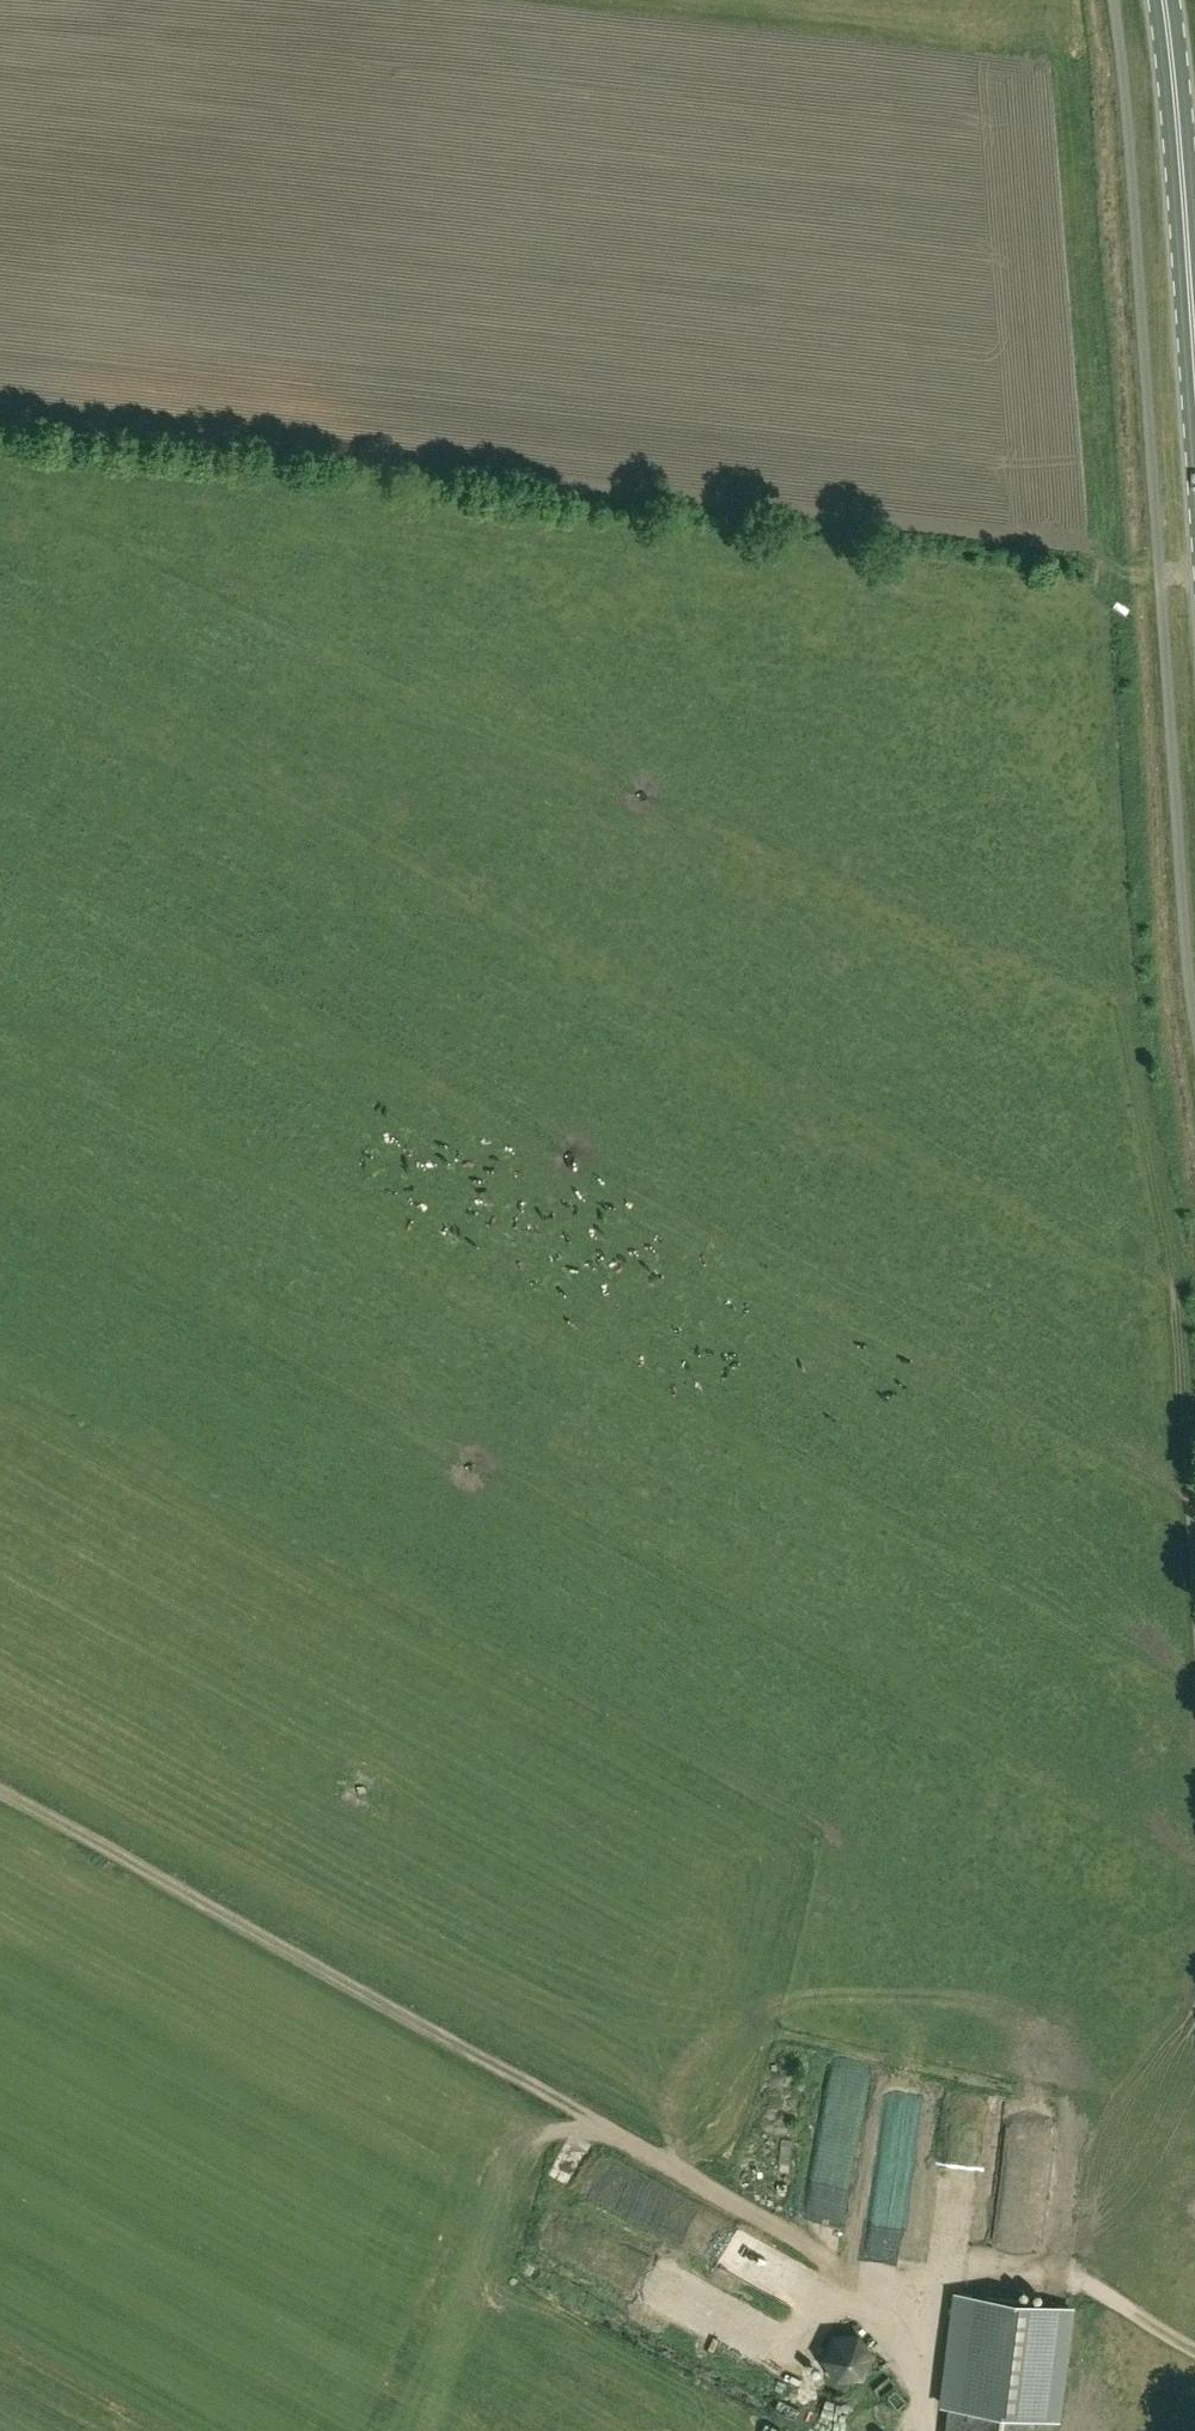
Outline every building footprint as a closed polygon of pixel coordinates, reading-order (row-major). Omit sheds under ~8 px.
[(932,2150),(932,2126),(895,2126),(894,2149),(932,2150)] [(948,2430),(1052,2430),(1053,2417),(1057,2417),(1071,2305),(960,2291),(946,2404),(951,2404),(948,2430)]
